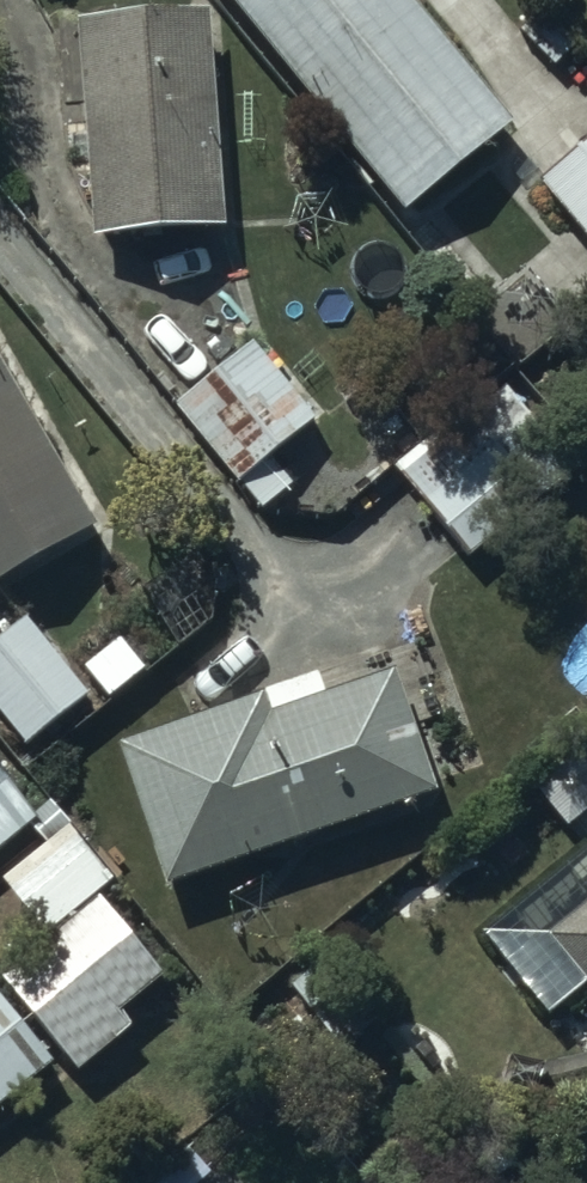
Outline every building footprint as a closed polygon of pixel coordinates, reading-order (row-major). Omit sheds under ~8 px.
[(71,6),(86,225),(220,216),(205,0),(156,0),(71,6)] [(396,204),(507,114),(414,0),(231,0),(396,204)] [(537,174),(586,235),(586,133),(537,174)] [(252,332),(173,395),(236,475),(239,473),(259,498),(288,474),(267,448),(314,410),(252,332)] [(93,521),(0,358),(0,575),(93,521)] [(488,391),(394,471),(472,564),(567,483),(488,391)] [(0,634),(0,711),(23,740),(86,690),(26,614),(0,634)] [(315,668),(112,736),(160,880),(428,789),(386,664),(321,685),(315,668)] [(0,766),(0,845),(39,814),(0,766)] [(479,924),(545,1005),(580,976),(586,985),(586,835),(479,924)] [(164,971),(99,894),(3,974),(81,1067),(131,1025),(118,1009),(164,971)] [(0,993),(0,1101),(53,1059),(0,993)]
